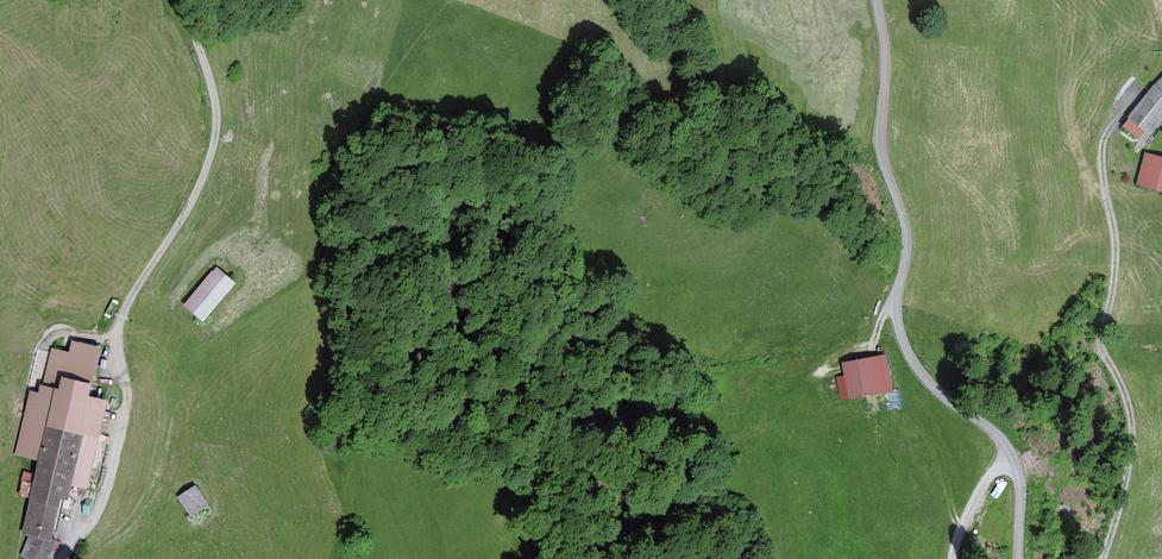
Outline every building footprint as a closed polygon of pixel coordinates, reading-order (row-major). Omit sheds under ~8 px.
[(1126,118),(1127,119),(1121,126),(1136,139),(1142,132),(1147,136),(1161,118),(1161,76),(1153,84),(1126,118)] [(1144,153),(1135,186),(1161,193),(1161,158),(1144,153)] [(218,267),(185,305),(205,322),(238,284),(218,267)] [(41,462),(23,535),(29,536),(53,542),(54,539),(64,498),(71,500),(74,487),(87,490),(99,438),(101,439),(110,401),(92,396),(104,347),(72,339),(70,351),(52,346),(41,393),(31,391),(16,456),(41,462)] [(842,364),(844,375),(836,376),(841,402),(893,391),(886,356),(842,364)] [(197,485),(178,498),(192,519),(211,506),(197,485)] [(29,536),(21,556),(29,558),(51,558),(58,541),(54,539),(53,542),(29,536)]
